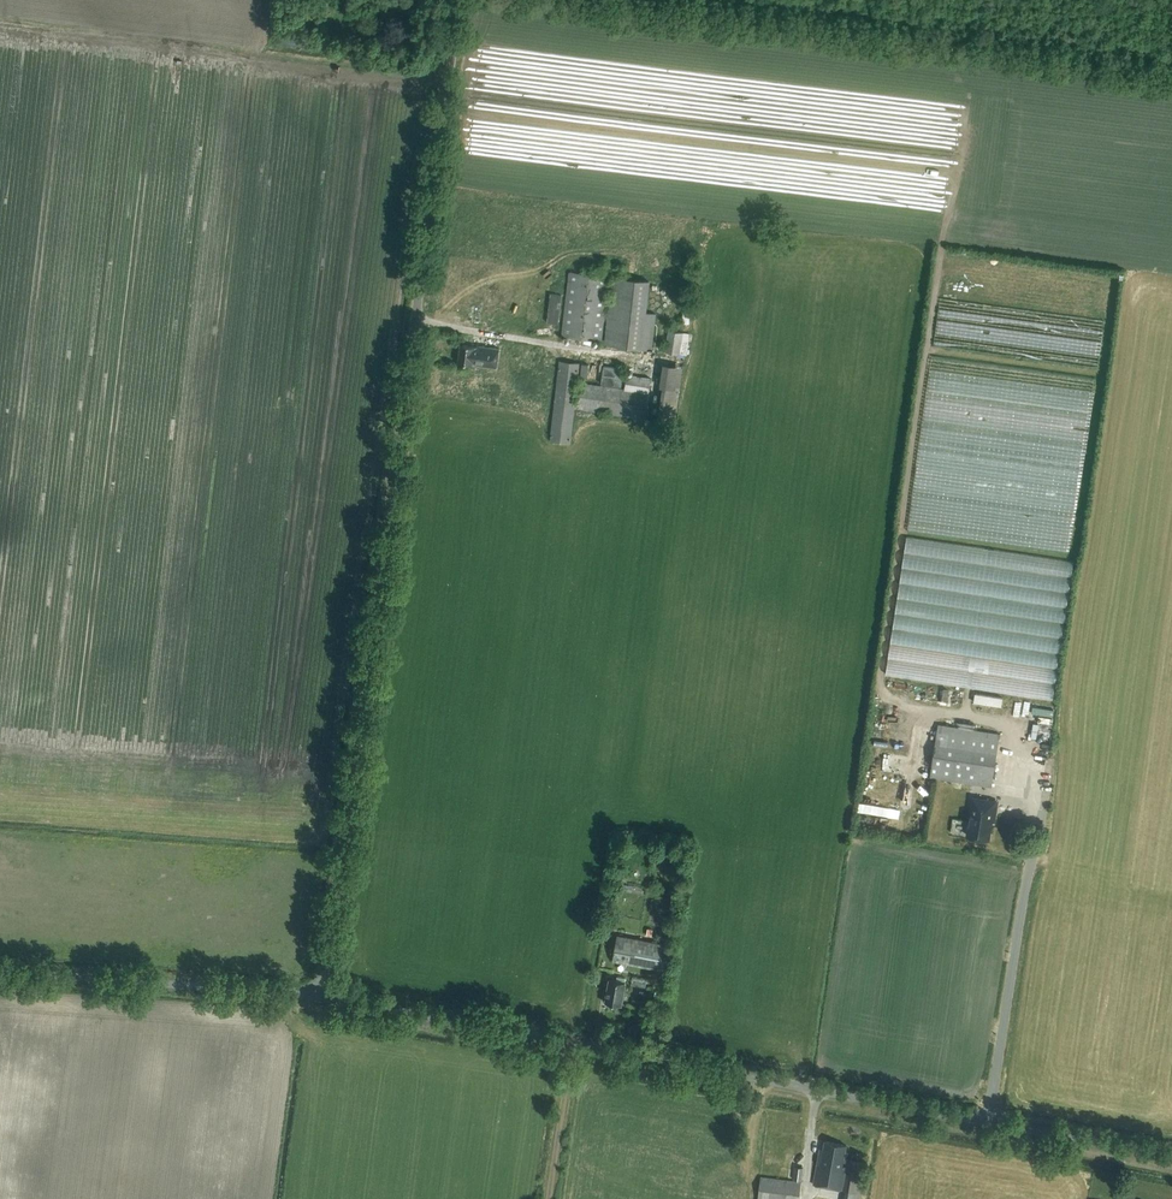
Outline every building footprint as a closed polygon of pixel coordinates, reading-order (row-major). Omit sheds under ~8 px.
[(561,335),(602,340),(609,276),(569,271),(561,335)] [(612,276),(604,344),(652,349),(656,313),(647,312),(650,280),(612,276)] [(550,293),(547,322),(558,323),(562,295),(550,293)] [(668,330),(665,350),(678,353),(682,332),(668,330)] [(479,345),(479,346),(461,344),(458,363),(476,365),(497,367),(500,348),(479,345)] [(570,442),(580,362),(559,360),(550,440),(570,442)] [(671,362),(663,414),(681,416),(688,364),(671,362)] [(625,388),(581,382),(577,408),(645,418),(649,392),(651,377),(627,374),(625,388)] [(907,536),(890,674),(1007,689),(1007,692),(1059,698),(1077,558),(907,536)] [(991,786),(1000,733),(938,724),(930,777),(991,786)] [(997,801),(973,797),(967,835),(988,838),(991,820),(994,821),(997,801)] [(863,802),(862,811),(904,815),(905,806),(863,802)] [(665,943),(617,934),(612,960),(661,970),(661,967),(669,969),(671,957),(663,955),(665,943)] [(636,974),(635,983),(650,985),(651,977),(636,974)] [(617,976),(616,979),(610,978),(605,1001),(622,1004),(626,981),(625,981),(626,978),(617,976)] [(818,1183),(840,1188),(842,1188),(847,1158),(844,1158),(846,1145),(825,1141),(824,1148),(822,1148),(821,1153),(819,1153),(814,1183),(818,1183)] [(842,1198),(859,1198),(866,1163),(848,1160),(842,1198)] [(793,1179),(802,1180),(803,1167),(795,1166),(793,1179)]
